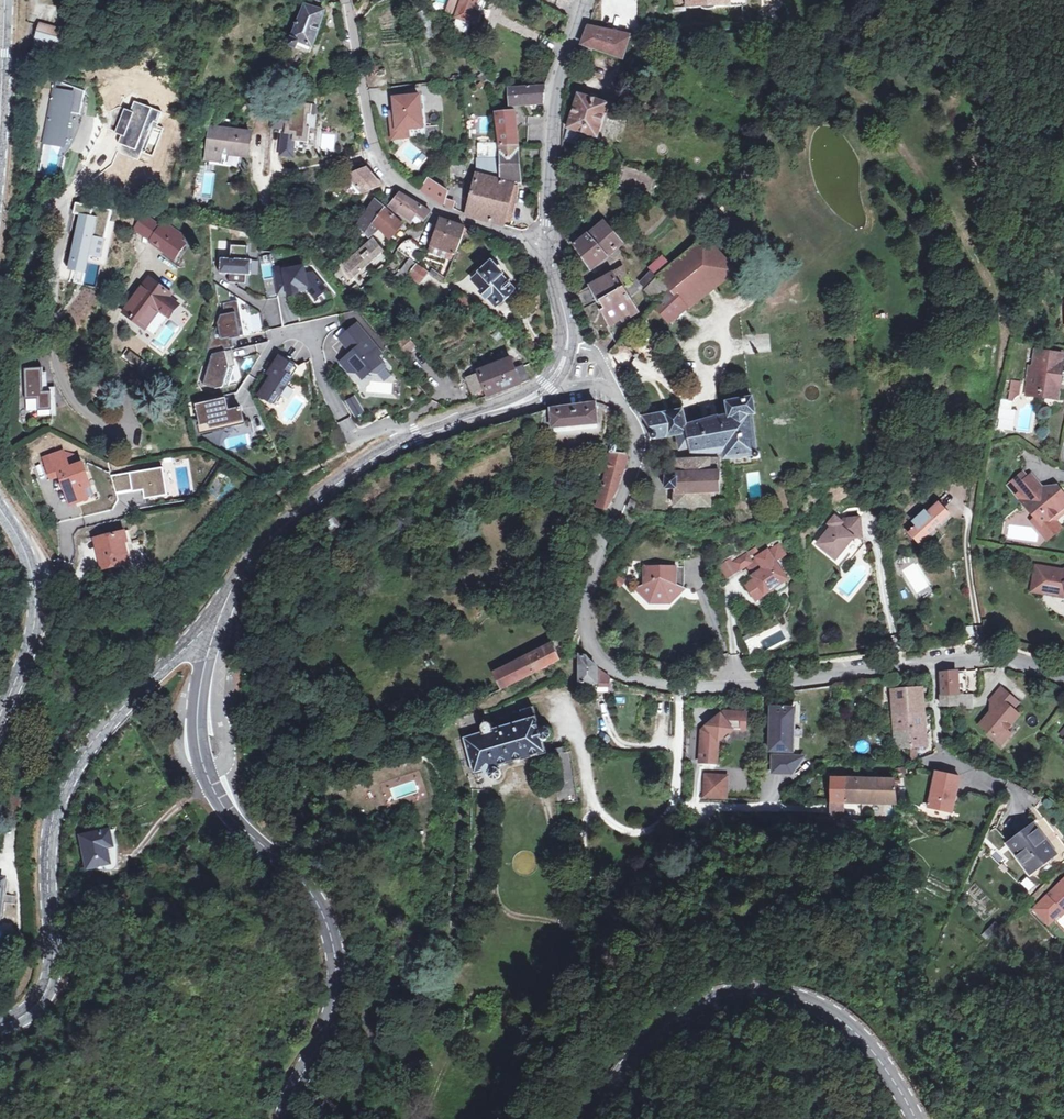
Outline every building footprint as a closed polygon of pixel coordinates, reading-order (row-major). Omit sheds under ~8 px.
[(296,47),(298,41),(312,46),(324,10),(322,9),(324,0),(296,0),(292,11),(297,14),(300,7),(302,8),(288,46),(296,48),(296,47)] [(453,13),(458,0),(452,0),(448,11),(453,13)] [(453,13),(457,14),(456,17),(457,18),(470,23),(477,25),(486,0),(458,0),(453,13)] [(690,4),(744,3),(744,20),(766,19),(765,3),(774,2),(774,0),(690,0),(690,4)] [(470,23),(457,18),(454,26),(456,29),(464,32),(467,30),(470,23)] [(630,35),(602,29),(589,26),(582,44),(595,49),(623,59),(630,35)] [(66,31),(39,27),(37,41),(63,46),(66,31)] [(298,41),(296,47),(310,52),(312,46),(298,41)] [(595,49),(582,44),(579,53),(592,58),(595,49)] [(589,66),(592,58),(579,53),(577,60),(576,61),(589,66)] [(53,83),(42,145),(61,148),(66,115),(79,117),(83,93),(53,83)] [(544,84),(510,86),(511,103),(543,101),(546,84),(544,84)] [(568,128),(598,138),(610,104),(580,93),(568,128)] [(421,98),(395,100),(396,114),(390,114),(393,140),(409,139),(408,130),(424,128),(421,98)] [(315,105),(292,103),(292,106),(275,105),(274,125),(285,126),(282,154),(288,154),(289,146),(292,146),(293,140),(309,141),(311,126),(307,126),(308,113),(314,114),(315,105)] [(500,130),(501,145),(515,144),(515,131),(513,111),(496,112),(500,130)] [(616,137),(619,121),(607,119),(604,135),(616,137)] [(213,129),(209,152),(224,154),(248,159),(253,136),(213,129)] [(414,173),(428,158),(408,140),(395,155),(414,173)] [(516,182),(515,144),(501,145),(501,148),(501,158),(502,178),(516,182)] [(224,154),(209,152),(208,160),(222,163),(224,154)] [(502,181),(502,178),(501,158),(479,155),(478,174),(468,214),(502,224),(505,218),(511,219),(516,199),(519,186),(512,184),(511,182),(502,181)] [(345,168),(348,174),(361,170),(358,165),(345,168)] [(361,170),(348,174),(339,183),(353,199),(362,192),(380,185),(366,168),(361,170)] [(195,184),(195,200),(212,200),(213,173),(198,172),(197,184),(195,184)] [(443,203),(452,207),(454,200),(446,197),(448,190),(429,178),(422,190),(443,203)] [(639,188),(621,183),(619,188),(638,194),(639,188)] [(389,206),(394,210),(397,207),(412,218),(417,212),(424,218),(432,211),(417,202),(400,192),(389,206)] [(369,236),(378,227),(373,222),(386,209),(375,199),(357,224),(369,236)] [(115,213),(78,205),(76,215),(84,217),(72,272),(88,275),(92,260),(104,262),(115,213)] [(391,214),(394,210),(389,206),(386,209),(373,222),(378,227),(389,238),(388,241),(390,242),(396,237),(392,232),(401,223),(391,214)] [(397,207),(394,210),(408,221),(412,218),(397,207)] [(148,242),(159,228),(140,215),(130,229),(148,242)] [(461,239),(463,233),(465,228),(465,226),(441,218),(440,220),(432,244),(434,245),(431,253),(451,260),(461,239)] [(603,259),(624,243),(606,221),(575,244),(591,268),(603,259)] [(159,228),(148,242),(164,254),(165,255),(168,257),(171,259),(173,260),(184,246),(179,243),(181,238),(162,224),(159,228)] [(659,274),(671,287),(688,305),(736,267),(706,235),(658,273),(659,274)] [(353,277),(358,273),(383,250),(373,237),(342,263),(353,277)] [(398,249),(412,258),(422,248),(411,239),(404,240),(398,249)] [(228,257),(221,256),(220,272),(230,273),(229,281),(246,282),(246,274),(251,274),(252,259),(248,259),(249,245),(232,243),(231,255),(228,257)] [(515,289),(502,275),(503,273),(501,271),(503,271),(504,266),(500,261),(495,262),(493,263),(492,262),(473,279),(497,305),(515,289)] [(409,272),(420,282),(429,271),(417,262),(409,272)] [(291,265),(273,268),(277,294),(287,292),(288,294),(298,292),(297,288),(307,286),(307,289),(315,298),(326,289),(313,273),(305,274),(304,266),(292,268),(291,265)] [(614,272),(621,284),(630,279),(628,274),(629,273),(625,266),(614,272)] [(403,280),(407,274),(401,270),(397,276),(403,280)] [(611,273),(591,284),(598,299),(610,292),(621,284),(614,272),(611,273)] [(633,302),(634,301),(631,295),(626,287),(634,283),(629,273),(628,274),(630,279),(621,284),(610,292),(623,316),(624,318),(637,311),(633,302)] [(658,301),(671,287),(659,274),(647,285),(648,289),(658,301)] [(172,297),(174,294),(152,278),(126,315),(148,330),(162,311),(172,318),(182,304),(172,297)] [(671,319),(688,305),(671,287),(658,301),(656,302),(671,319)] [(344,294),(348,299),(355,294),(351,289),(344,294)] [(606,308),(604,309),(611,323),(623,316),(610,292),(598,299),(599,300),(601,299),(606,308)] [(461,295),(456,307),(469,312),(474,301),(461,295)] [(239,299),(224,302),(226,314),(222,314),(215,334),(216,338),(212,339),(208,351),(232,346),(231,337),(244,333),(239,299)] [(357,325),(343,337),(354,351),(341,362),(349,371),(357,372),(368,373),(370,372),(377,373),(384,366),(377,357),(381,354),(357,325)] [(398,347),(404,355),(416,347),(410,338),(398,347)] [(134,353),(130,360),(144,370),(149,363),(134,353)] [(230,353),(214,356),(204,385),(218,390),(222,389),(228,367),(232,366),(230,353)] [(281,353),(279,356),(298,368),(299,365),(281,353)] [(1029,371),(1027,390),(1039,392),(1038,400),(1058,403),(1060,383),(1062,384),(1063,375),(1062,375),(1063,358),(1036,355),(1033,371),(1029,371)] [(272,374),(259,393),(271,402),(277,392),(280,394),(298,368),(279,356),(271,368),(275,370),(272,374)] [(479,374),(484,388),(487,396),(529,380),(523,364),(514,367),(511,358),(477,371),(479,374)] [(643,379),(650,368),(635,360),(629,371),(643,379)] [(43,370),(25,370),(26,401),(38,401),(38,412),(53,412),(53,393),(44,394),(43,370)] [(472,393),(484,388),(479,374),(467,378),(472,393)] [(1012,385),(1010,394),(1020,396),(1021,386),(1012,385)] [(1039,392),(1027,390),(1026,398),(1038,400),(1039,392)] [(277,392),(271,402),(274,403),(280,394),(277,392)] [(1010,394),(1009,404),(1013,405),(1014,403),(1015,401),(1016,400),(1018,400),(1019,399),(1020,396),(1010,394)] [(684,409),(644,416),(652,430),(652,431),(652,432),(651,432),(651,433),(651,434),(651,435),(651,436),(655,439),(657,437),(678,434),(681,449),(690,447),(691,451),(716,453),(725,449),(726,457),(727,457),(729,477),(734,476),(734,466),(754,465),(753,458),(761,458),(760,450),(757,451),(754,414),(756,414),(754,396),(727,401),(730,415),(719,418),(718,416),(687,424),(684,409)] [(230,409),(228,397),(222,398),(224,410),(230,409)] [(347,401),(351,408),(358,404),(354,397),(347,401)] [(224,410),(222,398),(196,403),(200,422),(197,423),(209,421),(210,426),(230,422),(231,425),(244,422),(241,407),(230,409),(224,410)] [(351,408),(355,415),(362,411),(358,404),(351,408)] [(596,405),(550,408),(552,430),(597,425),(596,405)] [(251,420),(244,422),(233,425),(236,435),(247,433),(252,432),(251,420)] [(209,421),(197,423),(199,431),(231,425),(230,422),(210,426),(209,421)] [(596,507),(605,511),(615,489),(620,475),(625,461),(626,458),(625,454),(614,454),(615,446),(610,445),(603,480),(596,507)] [(50,483),(59,481),(67,504),(86,499),(82,488),(89,486),(82,463),(68,467),(65,457),(43,464),(50,483)] [(722,458),(678,459),(677,471),(676,472),(675,477),(667,476),(666,489),(676,489),(675,506),(711,506),(711,492),(721,492),(722,458)] [(163,470),(112,477),(117,494),(144,491),(145,500),(167,497),(163,470)] [(1016,490),(1017,489),(1027,481),(1022,476),(1011,485),(1016,490)] [(1061,512),(1058,509),(1063,504),(1063,497),(1057,489),(1050,495),(1045,494),(1043,491),(1031,478),(1027,481),(1017,489),(1028,503),(1024,508),(1030,515),(1031,514),(1035,519),(1034,519),(1042,528),(1039,531),(1047,541),(1061,530),(1052,520),(1061,512)] [(629,506),(636,510),(640,501),(631,498),(629,506)] [(908,533),(911,536),(918,544),(932,532),(935,529),(934,528),(948,515),(938,503),(925,513),(924,511),(914,520),(917,524),(908,533)] [(835,558),(843,547),(853,536),(860,535),(860,527),(859,517),(841,518),(840,519),(834,514),(828,522),(831,524),(816,542),(835,558)] [(123,532),(96,538),(100,558),(97,558),(99,569),(127,563),(123,543),(125,542),(123,532)] [(934,535),(932,532),(918,544),(911,536),(906,541),(915,551),(934,535)] [(852,556),(863,543),(862,537),(860,535),(853,536),(843,547),(852,556)] [(776,542),(772,545),(779,557),(783,554),(776,542)] [(791,575),(779,557),(772,545),(745,563),(754,577),(757,582),(748,587),(754,599),(773,587),(777,589),(784,585),(784,580),(791,575)] [(726,576),(738,568),(731,555),(718,563),(726,576)] [(684,580),(684,565),(684,564),(643,563),(643,573),(645,574),(645,580),(635,586),(649,600),(654,595),(664,595),(669,601),(678,591),(675,588),(684,580)] [(757,582),(754,577),(745,583),(748,587),(757,582)] [(684,585),(684,580),(675,588),(678,591),(684,585)] [(504,668),(513,685),(557,663),(549,646),(504,668)] [(580,684),(588,684),(611,685),(611,676),(603,672),(597,667),(593,664),(589,660),(586,656),(580,657),(580,684)] [(502,690),(513,685),(504,668),(493,673),(502,690)] [(942,685),(941,693),(958,693),(959,671),(943,672),(942,685)] [(891,714),(923,713),(921,689),(889,690),(891,714)] [(1003,716),(1014,703),(1002,691),(990,701),(996,708),(986,718),(1003,716)] [(958,693),(941,693),(940,706),(941,706),(957,706),(958,693)] [(995,742),(1003,735),(1019,719),(1014,713),(1019,708),(1014,703),(1003,716),(986,718),(984,718),(979,724),(995,742)] [(498,780),(500,779),(500,778),(501,776),(502,774),(502,773),(501,772),(501,770),(499,768),(547,753),(544,742),(548,741),(549,740),(550,740),(551,738),(552,738),(552,736),(552,734),(552,733),(552,732),(551,731),(550,730),(549,729),(547,728),(545,728),(543,728),(540,729),(532,707),(518,712),(521,722),(493,731),(490,728),(487,725),(486,724),(485,724),(483,724),(482,725),(481,726),(475,711),(455,717),(475,776),(486,772),(488,777),(491,776),(493,778),(494,779),(495,780),(497,780),(498,780)] [(792,753),(794,707),(772,709),(770,752),(792,753)] [(702,731),(700,763),(716,764),(718,741),(732,730),(745,730),(746,714),(724,713),(702,731)] [(926,747),(923,713),(891,714),(893,731),(907,732),(908,748),(926,747)] [(442,730),(449,726),(454,723),(451,716),(450,714),(439,719),(439,722),(442,730)] [(907,732),(893,731),(895,748),(908,748),(907,732)] [(1003,735),(995,742),(1000,748),(1008,741),(1003,735)] [(772,757),(772,774),(791,775),(803,758),(772,757)] [(953,808),(960,776),(938,772),(932,805),(953,808)] [(701,779),(700,795),(722,796),(723,780),(701,779)] [(845,780),(830,780),(830,804),(843,804),(844,804),(845,780)] [(869,780),(845,780),(844,804),(868,805),(869,780)] [(895,780),(869,780),(868,805),(899,805),(895,780)] [(843,804),(830,804),(830,816),(830,822),(843,822),(843,804)] [(1032,868),(1054,852),(1032,823),(1009,840),(1032,868)] [(106,863),(105,847),(116,845),(114,828),(79,831),(82,866),(106,863)] [(1030,893),(1036,886),(1026,878),(1021,884),(1030,893)] [(1033,910),(1047,925),(1063,909),(1063,881),(1033,910)]
